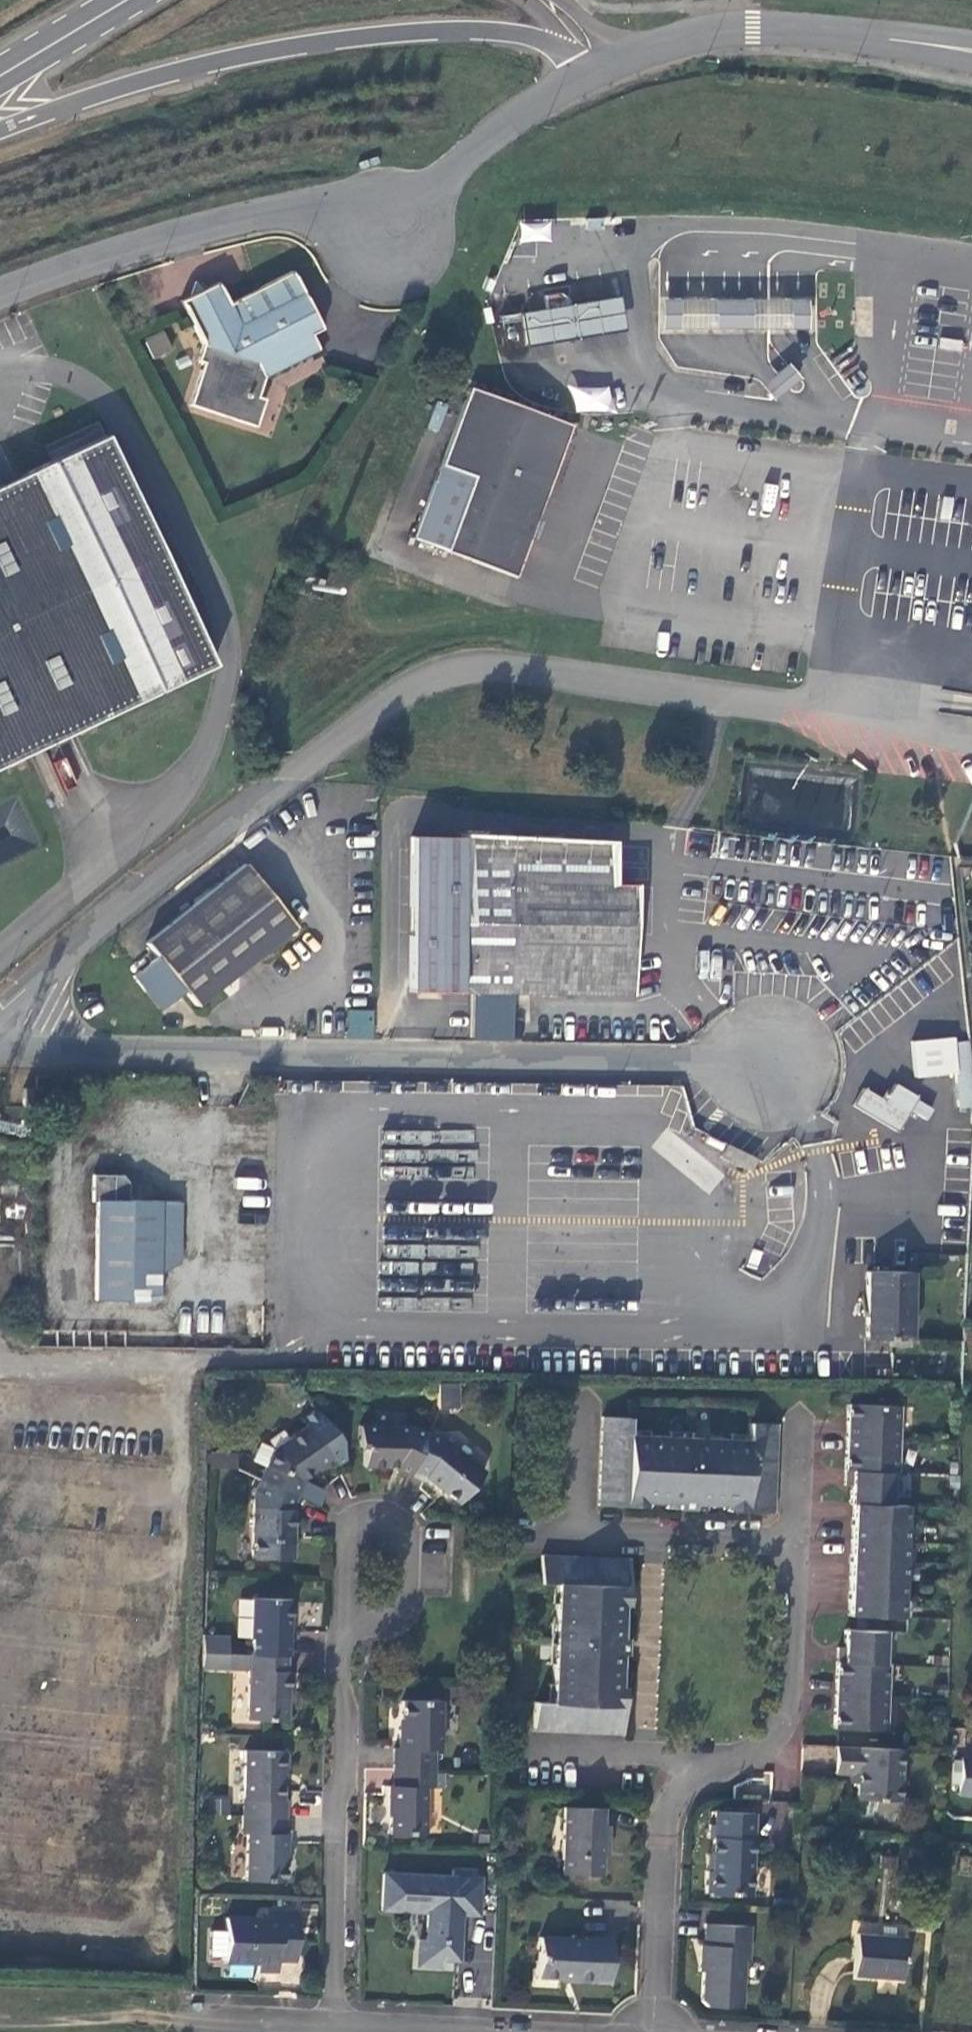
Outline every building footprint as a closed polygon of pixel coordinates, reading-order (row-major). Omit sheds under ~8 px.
[(316,329),(286,269),(223,299),(214,281),(204,285),(190,281),(185,294),(175,300),(198,348),(196,358),(200,360),(187,403),(251,423),(259,400),(252,398),(260,373),(313,349),(306,334),(316,329)] [(541,293),(543,307),(548,336),(572,333),(567,303),(566,298),(557,290),(541,293)] [(805,295),(657,294),(657,323),(805,323),(805,295)] [(614,295),(567,303),(572,333),(619,325),(614,295)] [(526,340),(548,336),(543,307),(521,310),(526,340)] [(936,321),(933,345),(956,348),(959,324),(936,321)] [(144,338),(152,358),(172,350),(164,330),(144,338)] [(768,398),(794,376),(783,362),(756,384),(768,398)] [(515,572),(571,420),(467,382),(411,534),(515,572)] [(611,387),(574,385),(573,409),(610,411),(611,387)] [(209,659),(99,429),(0,476),(0,758),(209,659)] [(38,845),(16,798),(0,806),(0,863),(38,845)] [(530,858),(602,859),(603,842),(458,839),(458,834),(407,833),(405,988),(455,989),(529,991),(530,858)] [(628,991),(630,884),(630,859),(602,859),(530,858),(529,991),(628,991)] [(286,929),(235,865),(139,941),(151,955),(126,975),(154,1010),(179,991),(190,1005),(286,929)] [(347,1037),(374,1038),(375,1009),(348,1008),(347,1037)] [(954,1107),(971,1106),(969,1080),(966,1041),(949,1042),(949,1044),(952,1073),(954,1107)] [(952,1073),(949,1044),(921,1045),(923,1075),(952,1073)] [(854,1108),(896,1132),(909,1110),(924,1119),(931,1109),(895,1087),(885,1103),(865,1091),(854,1108)] [(750,1161),(731,1150),(723,1165),(743,1175),(750,1161)] [(175,1197),(123,1197),(123,1178),(118,1172),(88,1172),(88,1195),(94,1195),(94,1297),(160,1297),(160,1270),(175,1260),(175,1197)] [(956,1226),(919,1227),(920,1248),(957,1246),(956,1226)] [(904,1269),(863,1269),(862,1333),(903,1333),(904,1269)] [(448,1404),(449,1378),(431,1377),(430,1403),(448,1404)] [(890,1402),(840,1401),(838,1482),(843,1482),(842,1499),(846,1499),(843,1609),(850,1609),(858,1610),(893,1611),(895,1501),(882,1501),(882,1481),(885,1481),(885,1468),(889,1468),(890,1402)] [(769,1505),(772,1420),(744,1419),(743,1436),(628,1433),(623,1430),(624,1413),(598,1413),(595,1500),(621,1501),(621,1495),(674,1497),(673,1503),(689,1503),(689,1498),(741,1499),(741,1505),(769,1505)] [(264,1449),(255,1477),(290,1493),(298,1474),(326,1451),(300,1418),(264,1449)] [(383,1459),(405,1468),(420,1429),(405,1422),(355,1422),(354,1442),(361,1442),(361,1460),(383,1459)] [(436,1435),(420,1429),(405,1468),(404,1471),(417,1477),(425,1476),(457,1498),(480,1465),(436,1435)] [(284,1507),(290,1493),(255,1477),(250,1490),(248,1554),(285,1555),(287,1507),(284,1507)] [(623,1554),(533,1551),(532,1578),(550,1578),(546,1698),(529,1698),(528,1725),(618,1728),(619,1700),(612,1700),(614,1649),(621,1649),(621,1632),(614,1632),(616,1579),(623,1579),(623,1554)] [(246,1636),(245,1651),(280,1652),(284,1652),(286,1597),(245,1595),(244,1636),(246,1636)] [(850,1609),(850,1626),(858,1626),(858,1610),(850,1609)] [(829,1721),(879,1722),(881,1644),(877,1644),(877,1626),(858,1626),(850,1626),(839,1625),(839,1643),(831,1643),(829,1721)] [(226,1635),(202,1634),(201,1650),(225,1651),(226,1635)] [(225,1666),(225,1651),(201,1650),(200,1666),(225,1666)] [(225,1666),(244,1667),(245,1651),(225,1651),(225,1666)] [(279,1666),(280,1652),(245,1651),(244,1667),(242,1715),(282,1716),(284,1666),(279,1666)] [(388,1746),(387,1766),(430,1766),(431,1745),(435,1745),(436,1697),(397,1696),(397,1724),(392,1724),(392,1747),(388,1746)] [(890,1805),(892,1745),(829,1742),(828,1769),(852,1770),(851,1795),(869,1795),(868,1805),(890,1805)] [(240,1750),(238,1813),(280,1815),(281,1797),(276,1797),(277,1767),(282,1768),(282,1755),(280,1755),(280,1751),(240,1750)] [(958,1755),(955,1791),(971,1793),(971,1756),(958,1755)] [(430,1785),(430,1766),(387,1766),(387,1782),(381,1782),(380,1801),(383,1801),(382,1828),(418,1829),(419,1785),(430,1785)] [(559,1803),(558,1825),(602,1826),(603,1821),(597,1820),(598,1804),(559,1803)] [(711,1812),(710,1829),(750,1830),(751,1813),(711,1812)] [(280,1832),(280,1815),(238,1813),(238,1831),(243,1831),(242,1876),(279,1877),(279,1853),(282,1853),(283,1832),(280,1832)] [(602,1841),(602,1826),(558,1825),(557,1871),(596,1872),(597,1841),(602,1841)] [(748,1895),(750,1830),(710,1829),(705,1828),(705,1838),(710,1838),(709,1869),(703,1869),(702,1894),(748,1895)] [(446,1877),(378,1874),(376,1909),(422,1911),(421,1938),(414,1938),(413,1963),(437,1964),(438,1960),(453,1961),(455,1914),(472,1915),(474,1879),(469,1879),(469,1871),(446,1870),(446,1877)] [(259,1913),(222,1912),(222,1928),(221,1952),(221,1957),(252,1958),(252,1967),(272,1967),(273,1957),(289,1958),(290,1909),(259,1908),(259,1913)] [(747,1925),(700,1923),(698,1999),(704,2004),(738,2006),(740,1956),(746,1956),(747,1925)] [(902,1978),(904,1936),(893,1935),(894,1926),(881,1926),(881,1935),(856,1934),(854,1976),(902,1978)] [(221,1952),(222,1928),(207,1928),(206,1952),(221,1952)] [(579,1936),(534,1934),(533,1973),(590,1975),(590,1979),(605,1979),(606,1934),(579,1933),(579,1936)]
